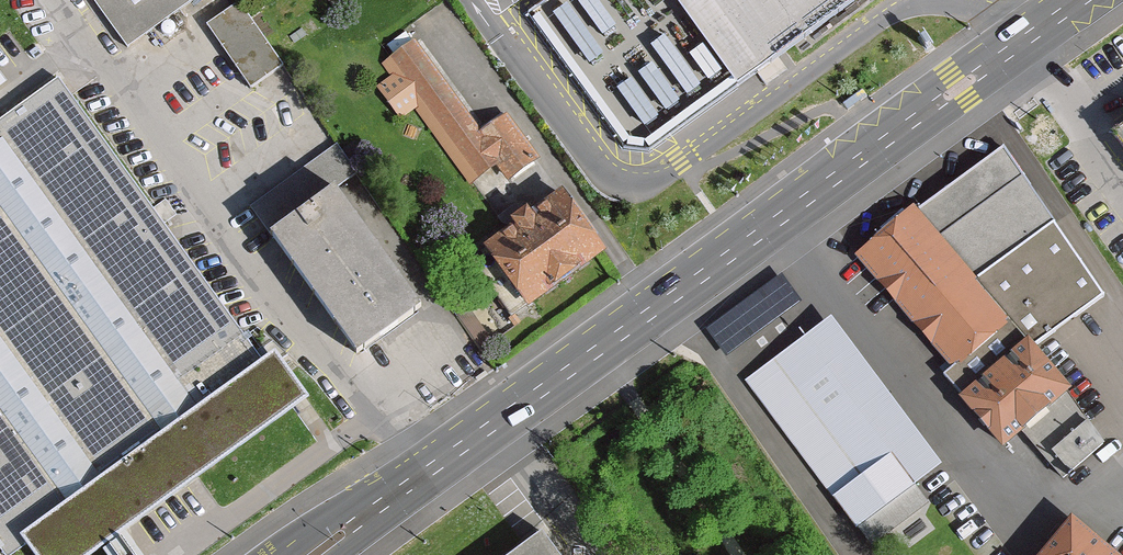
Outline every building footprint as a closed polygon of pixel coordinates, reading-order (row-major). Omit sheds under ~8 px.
[(128,48),(195,0),(94,0),(128,48)] [(738,85),(769,62),(855,0),(676,0),(738,85)] [(240,2),(207,25),(250,89),(283,66),(240,2)] [(478,131),(416,45),(387,65),(396,78),(381,88),(401,115),(415,105),(471,183),(500,163),(511,177),(537,159),(504,112),(478,131)] [(286,404),(49,78),(0,113),(0,554),(77,554),(286,404)] [(1114,135),(1122,147),(1122,128),(1114,135)] [(338,144),(251,207),(271,235),(358,354),(365,348),(414,313),(421,308),(400,278),(357,219),(335,189),(358,172),(338,144)] [(1106,291),(994,146),(857,252),(944,366),(936,372),(994,447),(1068,391),(1034,346),(1106,291)] [(472,259),(512,314),(527,304),(602,250),(562,194),(532,215),(528,210),(521,215),(513,220),(517,227),(487,248),(472,259)] [(828,315),(772,357),(858,473),(831,493),(870,545),(926,504),(912,484),(939,464),(828,315)] [(1031,554),(1108,554),(1063,517),(1031,554)] [(537,530),(503,554),(555,554),(537,530)]
